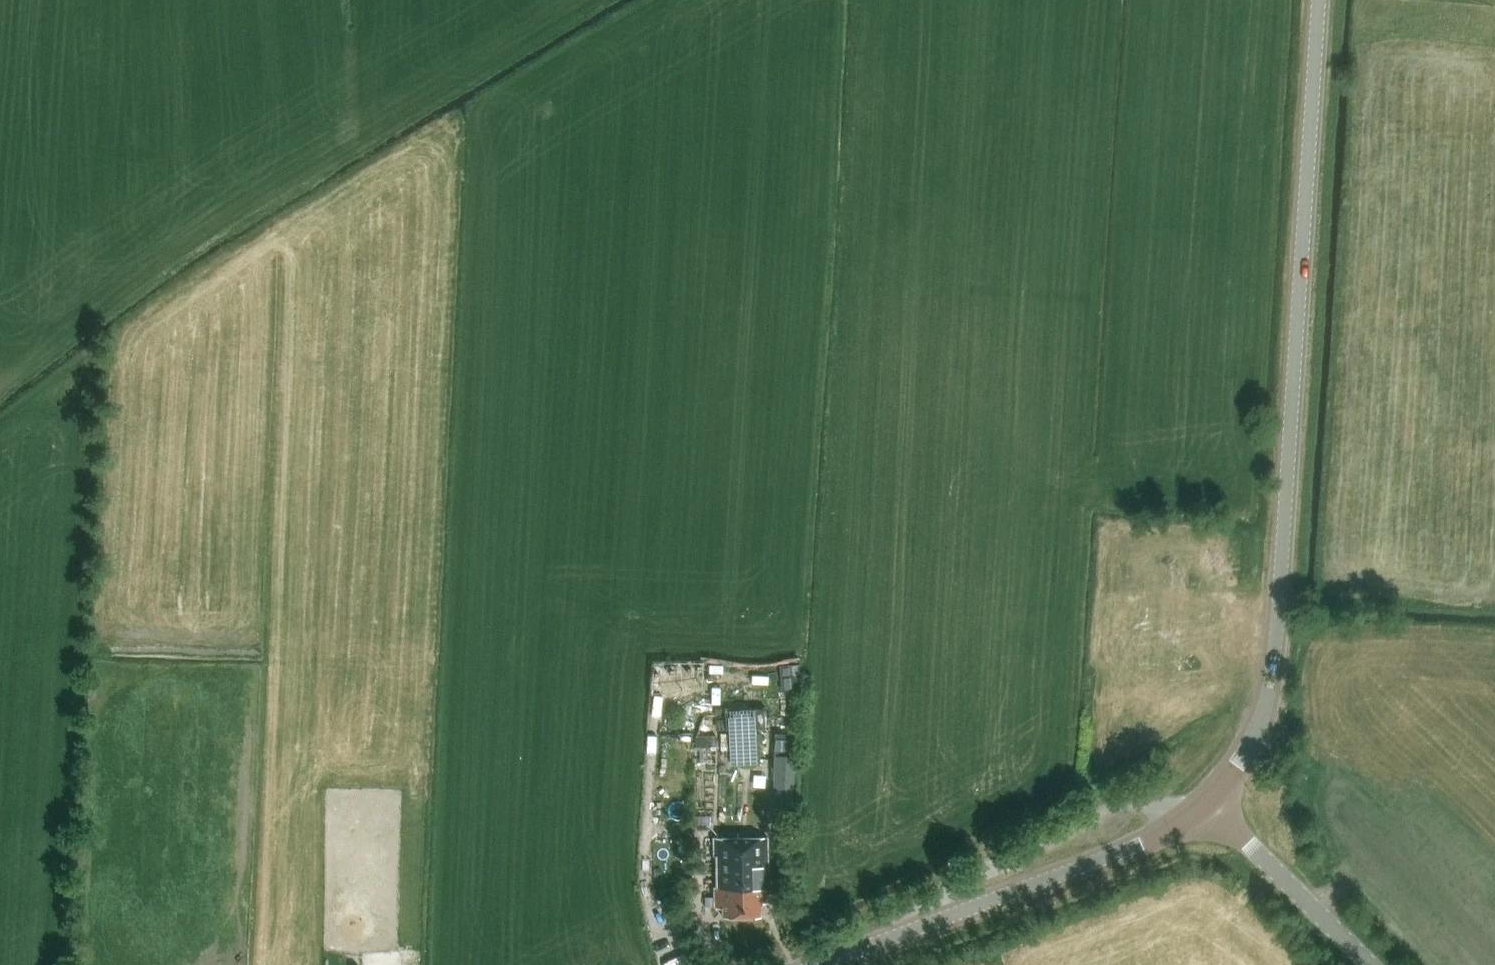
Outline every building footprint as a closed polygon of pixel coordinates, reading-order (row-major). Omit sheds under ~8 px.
[(746,719),(746,708),(737,708),(736,758),(762,758),(763,719),(746,719)] [(773,733),(773,755),(772,806),(792,806),(793,734),(773,733)] [(714,836),(714,855),(716,855),(716,886),(714,886),(714,907),(722,907),(722,916),(761,915),(761,899),(767,899),(767,902),(769,902),(768,836),(714,836)] [(376,964),(401,964),(406,964),(404,952),(374,958),(376,964)]
